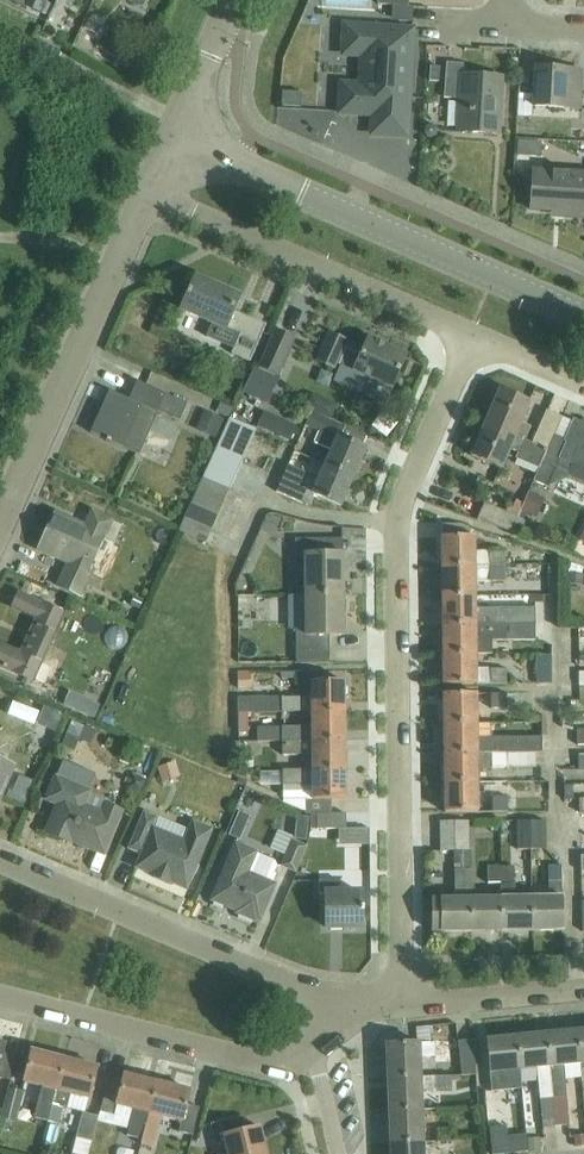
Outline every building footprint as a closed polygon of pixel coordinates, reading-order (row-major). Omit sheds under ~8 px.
[(31,13),(45,20),(52,5),(41,0),(37,0),(31,13)] [(398,22),(411,23),(413,7),(399,6),(398,22)] [(411,31),(345,27),(343,54),(362,55),(361,87),(342,86),(340,113),(373,115),(372,134),(405,136),(411,31)] [(460,133),(499,135),(502,78),(464,76),(464,64),(447,64),(445,98),(461,99),(460,133)] [(533,107),(582,110),(583,72),(535,69),(533,107)] [(281,106),(300,107),(301,93),(282,92),(281,106)] [(523,151),(549,150),(548,131),(523,132),(523,151)] [(583,219),(583,173),(534,171),(532,211),(566,213),(566,218),(583,219)] [(195,279),(182,309),(212,322),(206,337),(233,349),(231,354),(250,362),(266,326),(232,311),(238,298),(195,279)] [(260,370),(279,378),(296,339),(276,331),(260,370)] [(363,394),(385,403),(406,356),(369,340),(365,349),(330,334),(317,363),(334,371),(337,365),(370,379),(363,394)] [(90,433),(139,455),(158,411),(180,421),(188,404),(138,381),(129,400),(109,391),(90,433)] [(499,391),(485,423),(524,441),(530,428),(521,424),(530,404),(499,391)] [(336,405),(311,394),(304,409),(330,420),(336,405)] [(546,411),(532,444),(547,451),(554,436),(562,418),(546,411)] [(264,412),(258,427),(290,441),(296,426),(264,412)] [(332,450),(325,467),(353,479),(366,451),(362,449),(367,438),(311,413),(305,426),(320,431),(315,443),(332,450)] [(225,431),(251,442),(257,430),(231,419),(225,431)] [(532,444),(524,441),(485,423),(470,457),(501,471),(510,450),(519,454),(516,459),(539,469),(547,451),(532,444)] [(539,469),(534,482),(547,488),(555,468),(568,473),(567,475),(583,482),(583,428),(574,423),(566,442),(554,436),(547,451),(539,469)] [(220,443),(246,454),(251,442),(225,431),(220,443)] [(214,455),(241,467),(246,454),(220,443),(214,455)] [(209,467),(235,479),(241,467),(214,455),(209,467)] [(204,479),(230,491),(235,479),(209,467),(204,479)] [(353,479),(325,467),(319,480),(306,474),(304,478),(288,471),(278,494),(307,507),(313,495),(341,507),(353,479)] [(224,504),(230,491),(204,479),(198,492),(224,504)] [(530,487),(524,511),(542,515),(548,492),(530,487)] [(218,517),(224,504),(198,492),(192,506),(218,517)] [(508,507),(506,513),(485,504),(479,520),(511,533),(524,503),(517,500),(513,509),(508,507)] [(192,506),(186,518),(212,530),(218,517),(192,506)] [(52,517),(37,549),(67,562),(57,585),(81,596),(92,573),(89,572),(104,538),(114,543),(122,525),(112,520),(92,511),(85,526),(72,520),(69,525),(52,517)] [(212,530),(186,518),(180,531),(206,543),(212,530)] [(441,538),(441,568),(489,567),(505,566),(505,552),(474,552),(474,537),(471,537),(471,528),(461,524),(442,524),(442,538),(441,538)] [(305,562),(306,596),(344,595),(344,555),(329,555),(329,539),(295,539),(296,562),(305,562)] [(567,584),(583,585),(583,574),(583,568),(569,563),(568,573),(567,573),(567,584)] [(441,568),(441,597),(474,596),(474,582),(489,582),(489,581),(511,581),(511,583),(532,583),(532,565),(511,566),(505,566),(489,567),(441,568)] [(33,681),(64,613),(18,593),(12,608),(35,618),(19,652),(0,644),(0,666),(33,681)] [(344,595),(306,596),(291,596),(292,630),(297,630),(297,664),(330,664),(330,636),(344,636),(344,595)] [(441,597),(442,626),(505,626),(535,626),(535,609),(475,609),(474,596),(441,597)] [(505,626),(442,626),(442,655),(475,655),(491,655),(491,642),(535,641),(535,626),(505,626)] [(475,655),(442,655),(442,685),(506,685),(505,669),(475,670),(475,655)] [(537,656),(538,684),(553,684),(552,655),(537,656)] [(242,668),(241,688),(261,689),(262,669),(242,668)] [(307,686),(308,671),(287,669),(286,684),(307,686)] [(239,713),(312,713),(345,712),(345,682),(312,682),(312,698),(238,699),(239,713)] [(100,715),(106,700),(73,687),(67,701),(100,715)] [(443,695),(443,725),(476,724),(476,694),(443,695)] [(519,694),(492,694),(492,709),(519,709),(519,694)] [(258,743),(283,743),(346,741),(345,712),(312,713),(313,728),(258,728),(258,743)] [(476,724),(443,725),(443,754),(476,754),(537,753),(543,752),(543,738),(506,738),(476,739),(476,724)] [(313,756),(313,771),(346,770),(346,741),(283,743),(283,757),(298,757),(298,756),(313,756)] [(443,754),(444,783),(477,783),(477,768),(537,768),(537,753),(476,754),(443,754)] [(13,765),(0,760),(0,795),(13,765)] [(318,813),(318,814),(333,814),(333,813),(332,801),(346,801),(346,770),(313,771),(298,772),(283,772),(283,804),(306,814),(318,813)] [(72,839),(104,853),(122,811),(107,805),(103,814),(83,806),(89,792),(56,778),(48,799),(59,803),(47,832),(71,842),(72,839)] [(477,783),(444,783),(444,813),(477,813),(477,783)] [(509,797),(493,797),(493,812),(509,812),(509,797)] [(171,883),(185,889),(210,830),(192,822),(184,841),(154,829),(158,817),(144,811),(127,850),(142,856),(136,868),(151,875),(150,877),(170,885),(171,883)] [(333,814),(318,814),(318,830),(347,830),(347,813),(333,813),(333,814)] [(228,837),(241,842),(248,826),(235,820),(228,837)] [(442,822),(442,836),(470,835),(470,822),(442,822)] [(517,836),(546,836),(546,822),(517,822),(517,836)] [(470,835),(442,836),(442,851),(456,851),(470,851),(470,835)] [(281,867),(296,873),(308,846),(306,845),(308,842),(295,836),(294,840),(292,839),(281,867)] [(546,836),(517,836),(518,850),(546,850),(546,836)] [(279,863),(256,853),(236,845),(213,900),(239,911),(238,914),(255,921),(256,919),(260,921),(275,885),(273,884),(277,874),(275,873),(279,863)] [(470,870),(470,851),(456,851),(456,870),(456,899),(433,899),(433,932),(473,932),(473,899),(472,870),(470,870)] [(521,884),(534,885),(536,864),(522,863),(521,884)] [(503,931),(533,931),(533,897),(515,898),(514,866),(502,867),(502,883),(501,883),(502,898),(503,931)] [(562,866),(549,866),(549,881),(562,881),(562,866)] [(501,883),(502,883),(502,867),(488,867),(488,884),(501,883)] [(326,893),(327,928),(362,927),(361,893),(341,893),(341,880),(320,881),(320,894),(326,893)] [(549,897),(533,897),(533,931),(563,930),(563,897),(562,897),(549,897)] [(502,898),(473,899),(473,932),(503,931),(502,898)] [(577,1031),(547,1035),(556,1127),(570,1125),(564,1066),(580,1064),(577,1031)] [(556,1127),(547,1035),(517,1038),(521,1070),(537,1069),(543,1128),(556,1127)] [(522,1089),(521,1070),(517,1038),(488,1041),(493,1092),(522,1089)] [(461,1074),(476,1074),(473,1039),(459,1040),(461,1074)] [(9,1080),(11,1080),(15,1062),(1,1058),(5,1044),(0,1043),(0,1078),(9,1080)] [(386,1044),(388,1079),(421,1077),(421,1058),(436,1057),(435,1043),(386,1044)] [(63,1060),(32,1052),(24,1083),(41,1087),(33,1120),(47,1123),(47,1121),(48,1121),(52,1104),(63,1060)] [(47,1121),(47,1123),(59,1126),(63,1109),(83,1114),(84,1114),(88,1099),(96,1068),(63,1060),(52,1104),(48,1121),(47,1121)] [(106,1087),(100,1113),(115,1117),(118,1107),(132,1110),(126,1135),(142,1139),(156,1084),(124,1075),(120,1090),(106,1087)] [(388,1079),(389,1111),(422,1109),(422,1090),(452,1089),(452,1076),(421,1077),(388,1079)] [(142,1139),(141,1144),(152,1148),(160,1117),(181,1123),(178,1133),(192,1137),(200,1108),(185,1105),(189,1092),(156,1084),(142,1139)] [(25,1092),(9,1088),(2,1118),(17,1122),(25,1092)] [(389,1111),(390,1143),(424,1142),(422,1109),(389,1111)] [(77,1140),(91,1143),(97,1118),(84,1114),(83,1114),(77,1140)] [(229,1153),(267,1153),(261,1129),(247,1132),(243,1117),(212,1125),(217,1146),(226,1144),(229,1153)] [(490,1128),(492,1153),(511,1153),(527,1152),(526,1135),(507,1137),(506,1127),(490,1128)] [(437,1128),(438,1141),(455,1141),(454,1128),(437,1128)] [(390,1143),(391,1153),(424,1153),(424,1142),(390,1143)]
